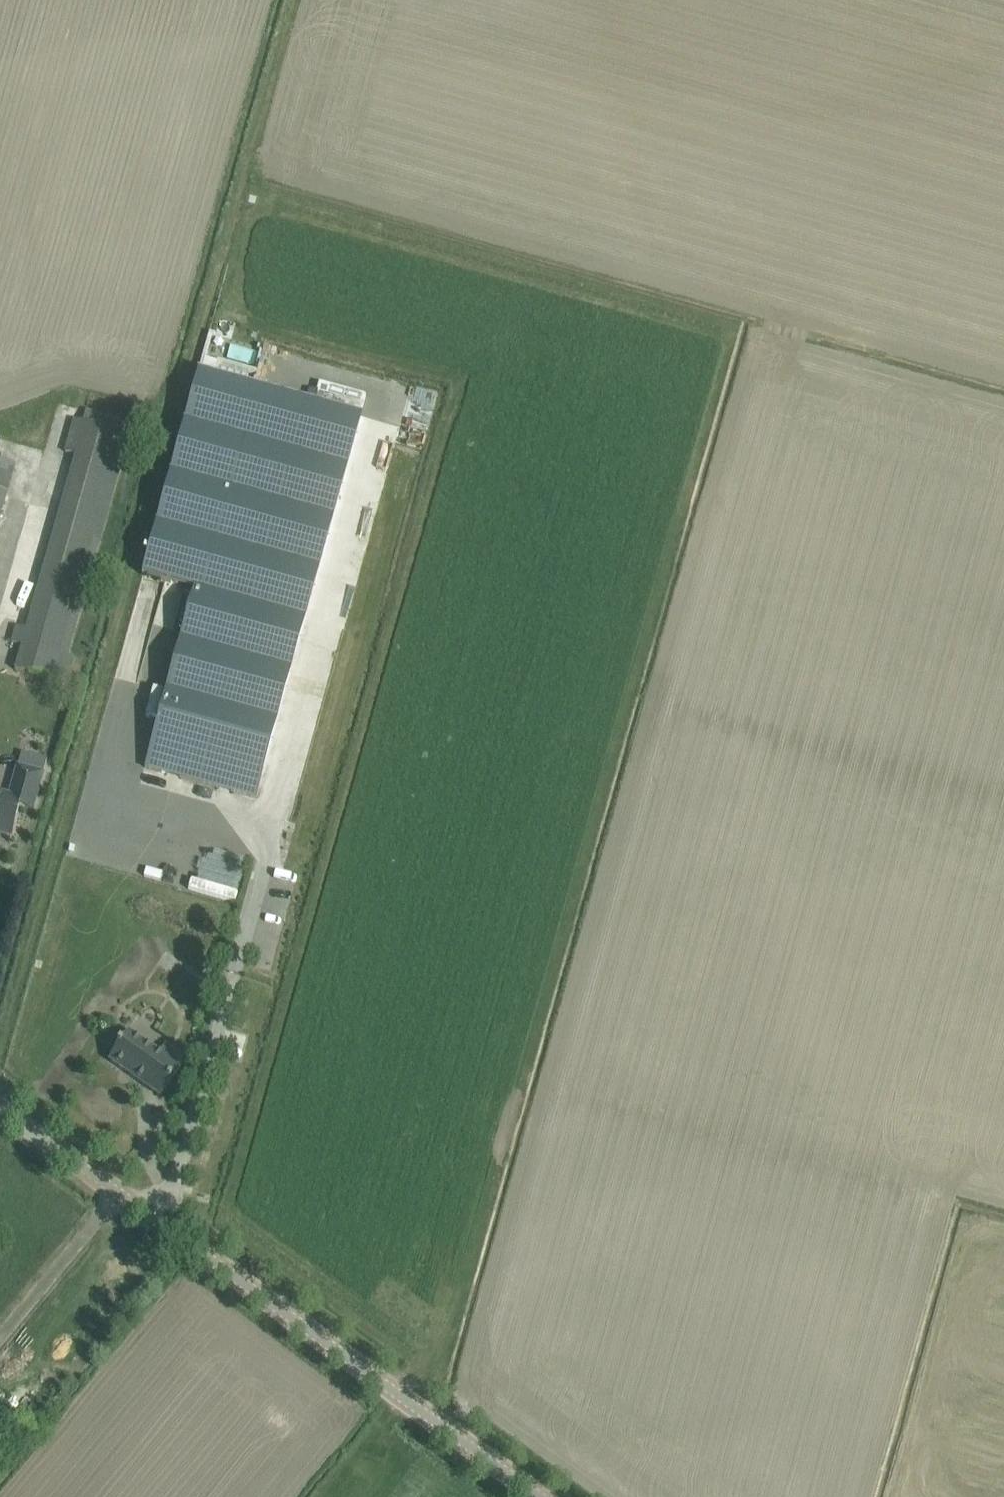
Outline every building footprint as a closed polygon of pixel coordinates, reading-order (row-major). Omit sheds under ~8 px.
[(198,372),(142,575),(194,590),(145,768),(257,799),(264,773),(263,773),(361,417),(198,372)] [(16,627),(12,644),(21,646),(14,671),(61,684),(64,672),(69,673),(74,656),(67,654),(130,435),(116,431),(120,419),(86,409),(82,422),(74,419),(64,452),(76,456),(26,630),(16,627)] [(9,498),(0,495),(0,530),(9,498)] [(18,767),(9,797),(0,795),(0,834),(11,837),(19,808),(32,812),(43,772),(19,765),(18,767)] [(109,1061),(160,1097),(180,1069),(178,1068),(186,1057),(167,1043),(160,1053),(130,1032),(109,1061)]
